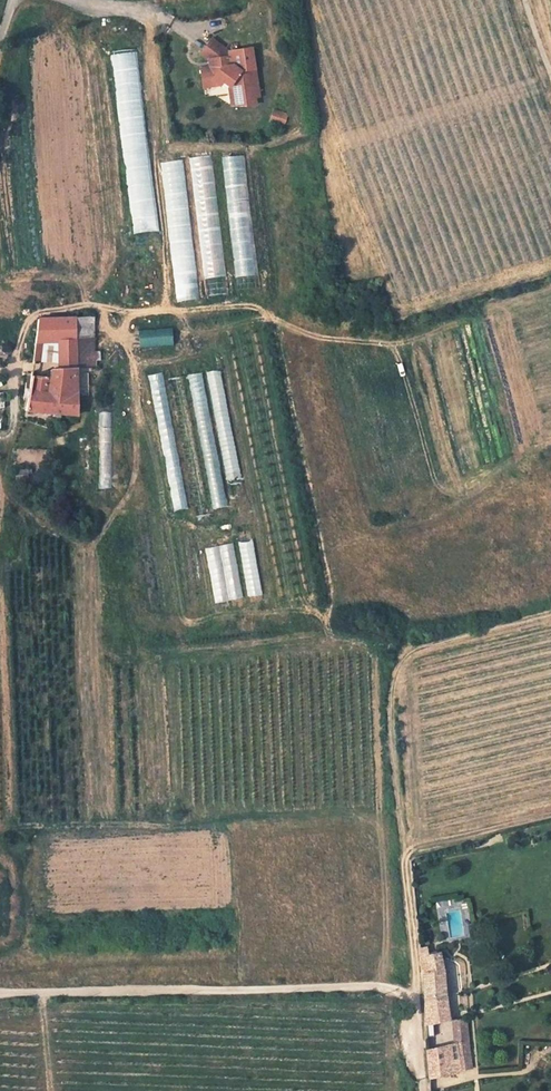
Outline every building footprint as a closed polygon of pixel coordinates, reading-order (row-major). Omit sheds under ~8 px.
[(257,96),(251,47),(227,50),(211,37),(200,51),(208,58),(209,66),(200,67),(201,79),(210,78),(218,84),(221,80),(227,84),(229,104),(241,102),(241,105),(254,103),(253,97),(257,96)] [(113,54),(131,235),(156,233),(138,51),(113,54)] [(284,125),(288,114),(273,109),(269,120),(284,125)] [(213,155),(191,157),(204,296),(226,294),(213,155)] [(223,157),(234,290),(257,288),(246,155),(223,157)] [(175,302),(197,300),(184,159),(162,161),(175,302)] [(77,337),(76,318),(38,319),(33,364),(36,364),(37,361),(41,361),(44,342),(58,342),(59,369),(51,369),(49,378),(31,377),(27,409),(78,415),(77,367),(77,337)] [(173,328),(138,330),(139,347),(174,345),(173,328)] [(77,367),(96,366),(96,361),(95,351),(95,338),(77,337),(77,367)] [(439,864),(431,866),(434,876),(441,874),(439,864)] [(433,1022),(451,1019),(447,997),(444,968),(442,968),(439,951),(426,955),(428,964),(430,970),(422,971),(425,1000),(425,1023),(433,1022)] [(469,1039),(467,1018),(453,1018),(455,1042),(469,1039)] [(434,1036),(433,1022),(425,1023),(426,1037),(434,1036)] [(461,1069),(473,1067),(469,1039),(455,1042),(427,1049),(430,1076),(461,1069)]
